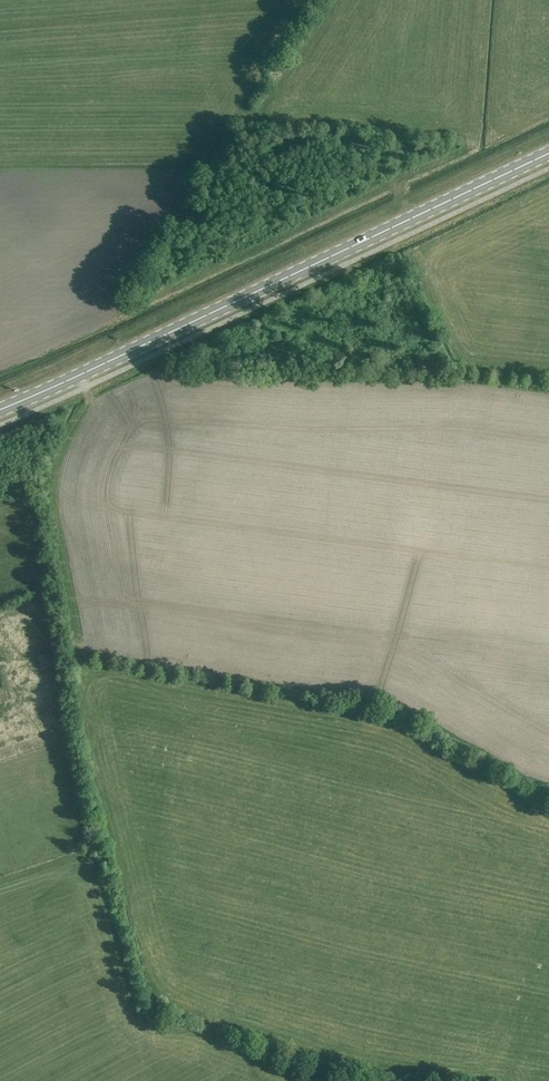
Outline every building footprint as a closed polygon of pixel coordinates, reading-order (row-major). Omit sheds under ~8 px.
[(37,657),(41,670),(52,667),(49,654),(37,657)]
